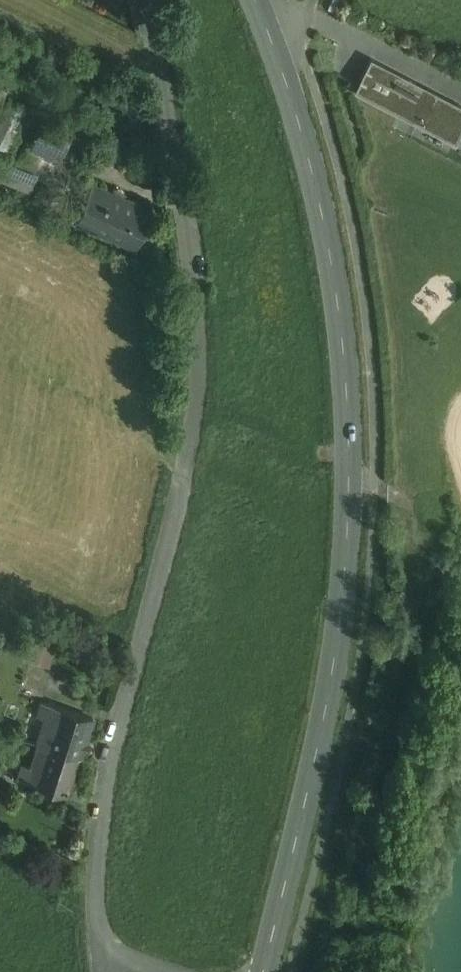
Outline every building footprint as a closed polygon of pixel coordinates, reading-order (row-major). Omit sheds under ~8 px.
[(375,55),(360,85),(460,137),(460,135),(460,100),(375,55)] [(11,92),(0,87),(0,117),(11,92)] [(1,158),(0,160),(0,182),(33,195),(41,173),(1,158)] [(156,210),(96,184),(79,224),(139,250),(156,210)] [(37,639),(31,659),(53,665),(58,645),(37,639)] [(50,705),(38,745),(83,758),(95,718),(50,705)] [(38,745),(26,786),(71,799),(83,758),(38,745)]
